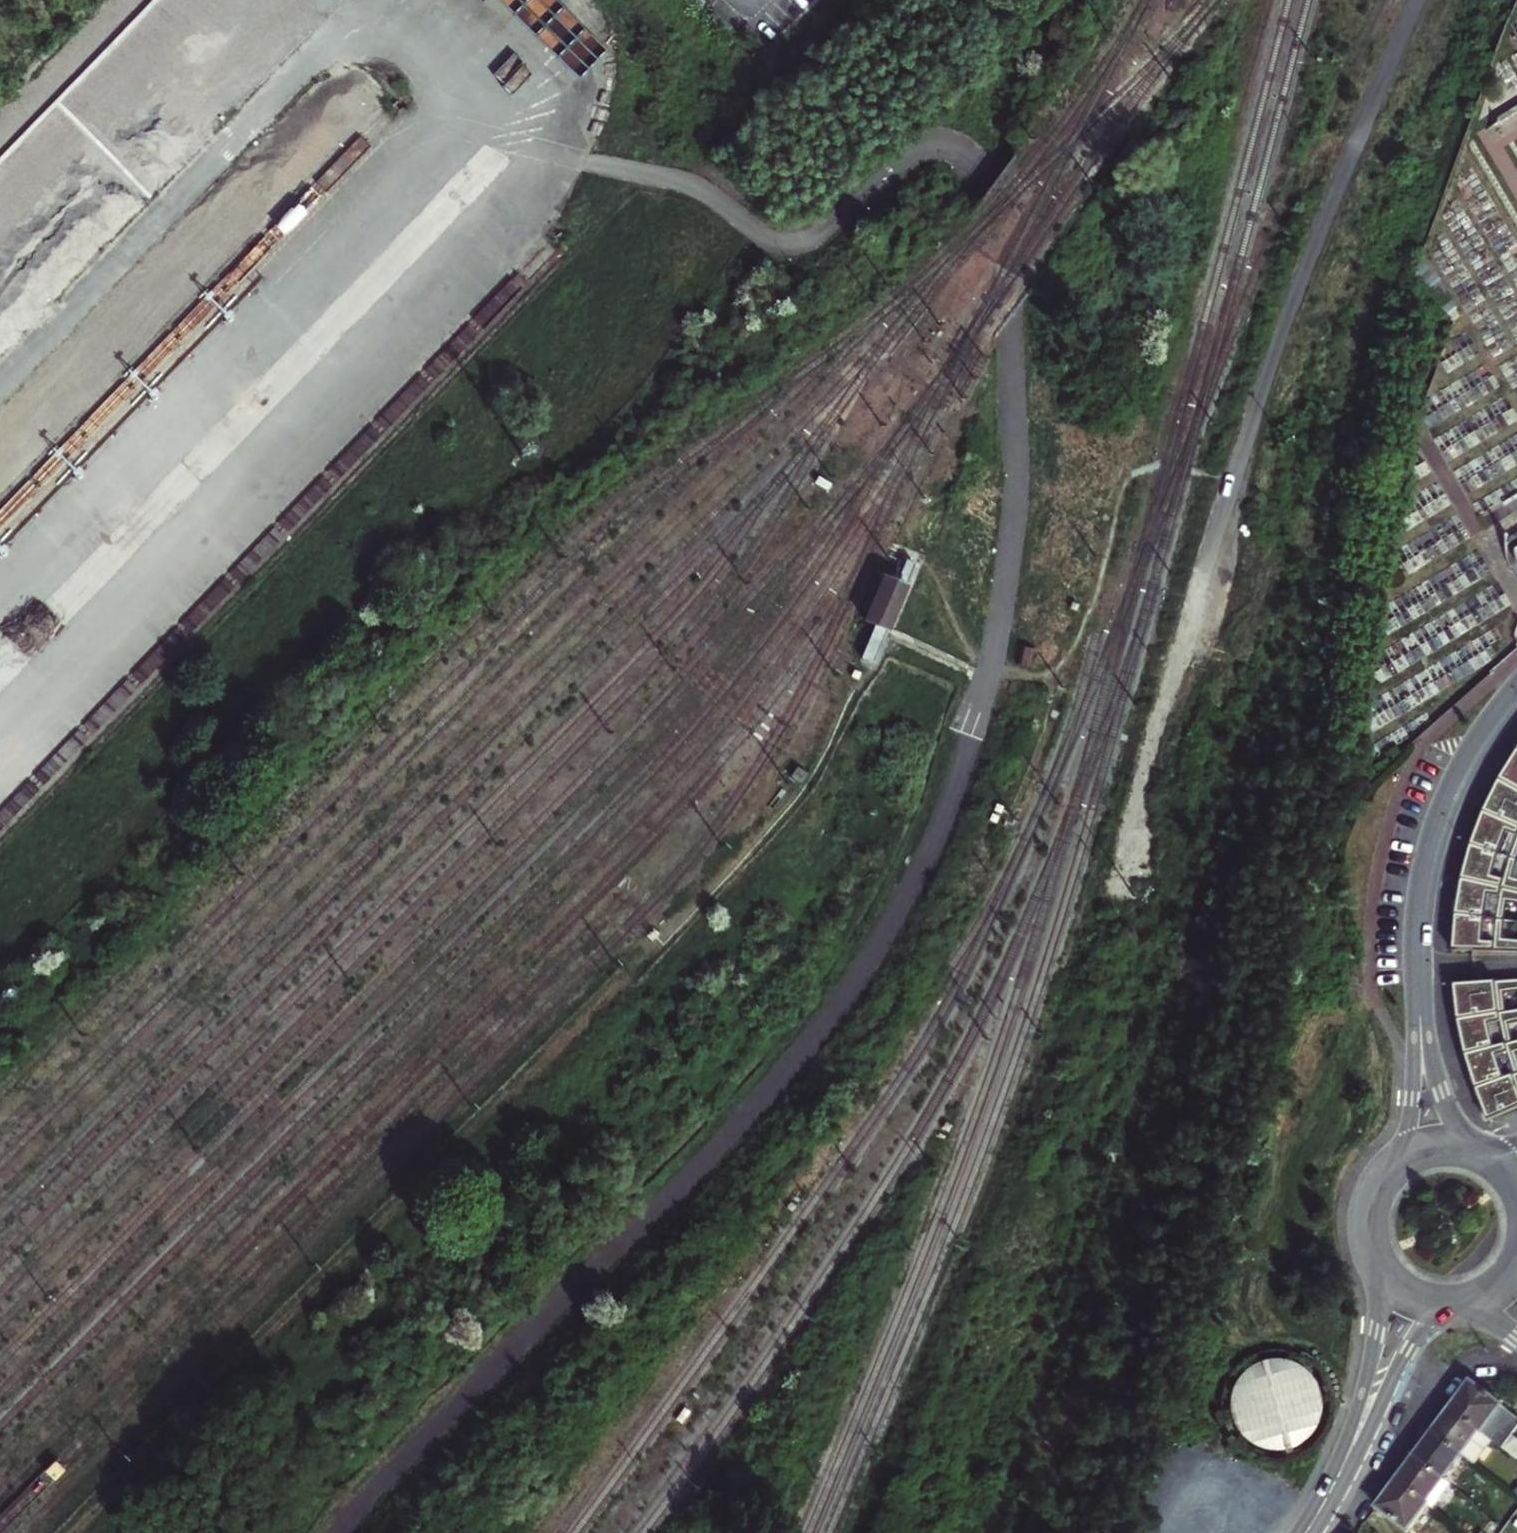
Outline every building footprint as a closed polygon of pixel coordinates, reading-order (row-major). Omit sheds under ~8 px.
[(1505,536),(1504,545),(1505,553),(1509,560),(1512,567),(1516,574),(1516,529),(1505,536)] [(902,561),(893,583),(902,586),(911,565),(902,561)] [(880,576),(860,622),(872,627),(882,632),(902,586),(893,583),(880,576)] [(872,627),(859,657),(870,662),(882,632),(872,627)] [(1516,952),(1516,750),(1509,762),(1496,784),(1489,799),(1484,808),(1475,832),(1467,857),(1466,861),(1460,882),(1457,899),(1456,907),(1453,934),(1452,951),(1516,952)] [(1453,985),(1455,1000),(1456,1009),(1458,1018),(1461,1037),(1463,1044),(1467,1062),(1472,1078),(1475,1087),(1484,1112),(1488,1125),(1516,1110),(1516,980),(1453,985)] [(1234,1407),(1237,1420),(1245,1431),(1255,1440),(1268,1444),(1282,1444),(1294,1441),(1306,1432),(1314,1420),(1318,1406),(1317,1392),(1311,1379),(1301,1369),(1288,1363),(1273,1361),(1260,1364),(1249,1371),(1240,1381),(1235,1394),(1234,1407)] [(1452,1398),(1442,1412),(1482,1442),(1493,1450),(1514,1422),(1461,1385),(1452,1398)] [(1482,1442),(1442,1412),(1432,1425),(1423,1437),(1454,1460),(1464,1467),(1482,1442)] [(1437,1483),(1454,1460),(1423,1437),(1418,1444),(1412,1452),(1405,1462),(1437,1483)] [(1437,1483),(1405,1462),(1396,1474),(1387,1486),(1419,1508),(1437,1483)] [(1447,1490),(1437,1483),(1419,1508),(1425,1511),(1430,1515),(1447,1490)] [(1368,1512),(1396,1532),(1409,1532),(1425,1511),(1419,1508),(1387,1486),(1376,1501),(1368,1512)]
